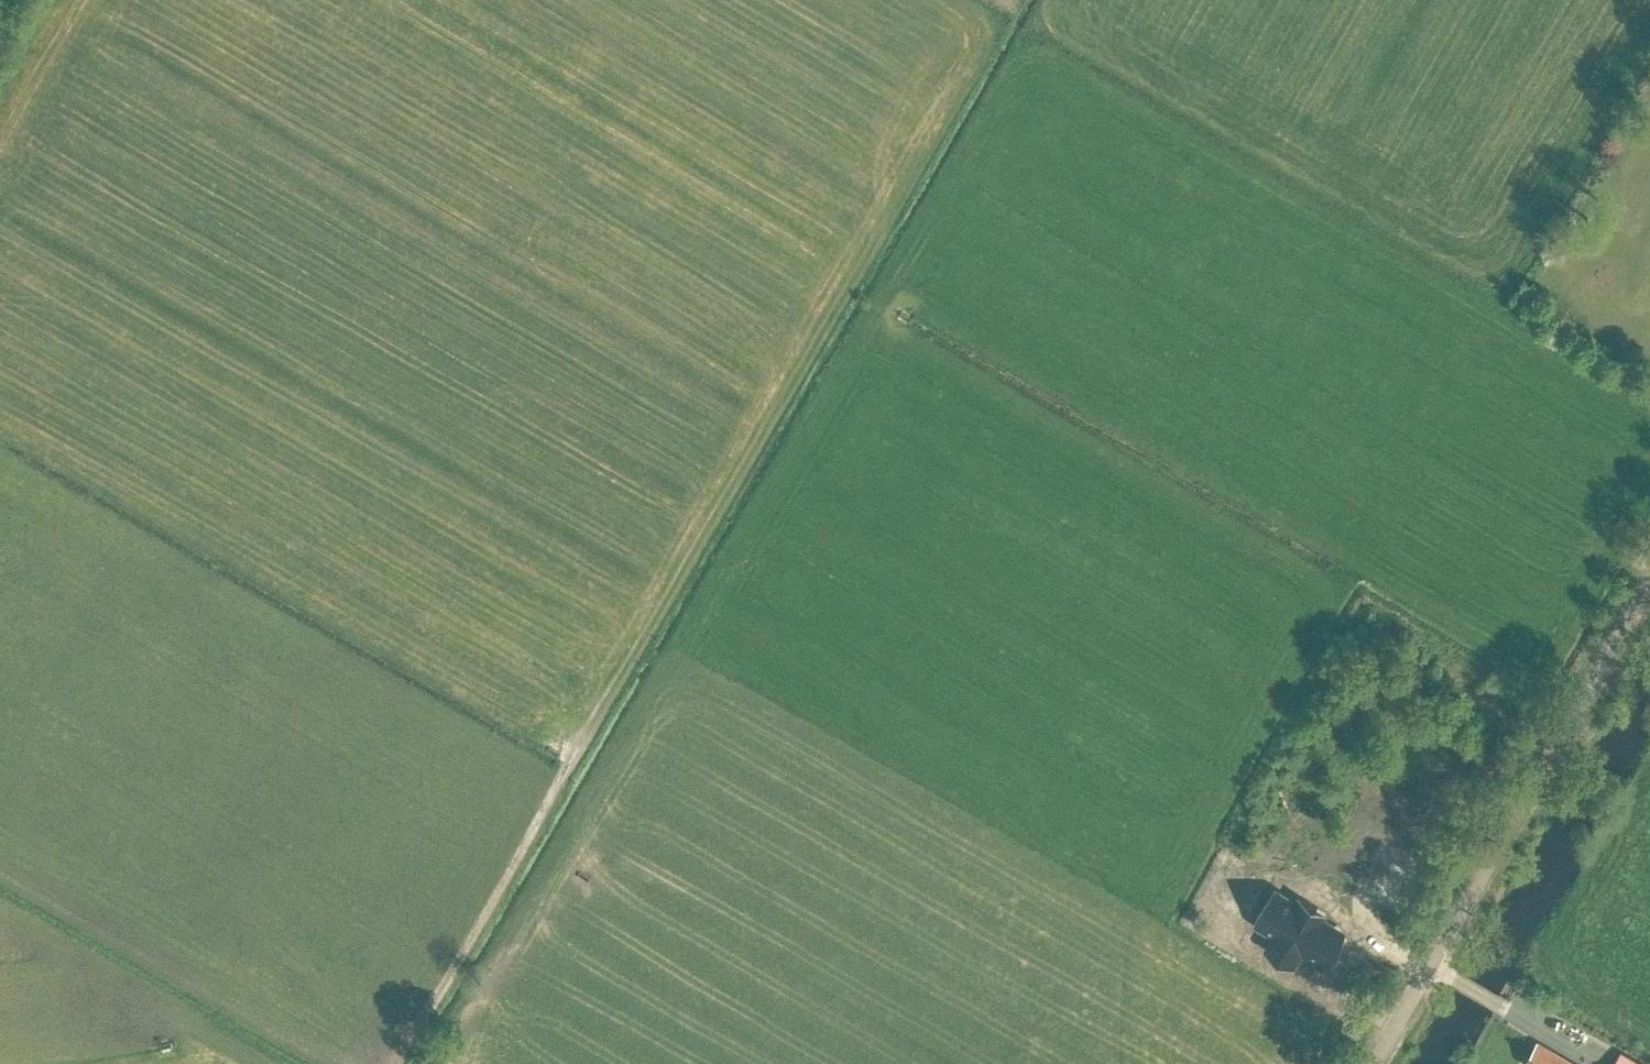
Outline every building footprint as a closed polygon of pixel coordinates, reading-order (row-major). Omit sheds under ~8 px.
[(1358,863),(1364,867),(1369,861),(1362,856),(1358,863)] [(1279,893),(1261,923),(1278,933),(1270,947),(1293,961),(1301,948),(1325,962),(1334,947),(1332,946),(1329,944),(1337,930),(1338,929),(1320,917),(1322,914),(1298,900),(1296,903),(1279,893)] [(1524,1063),(1526,1063),(1575,1063),(1537,1041),(1524,1063)]
